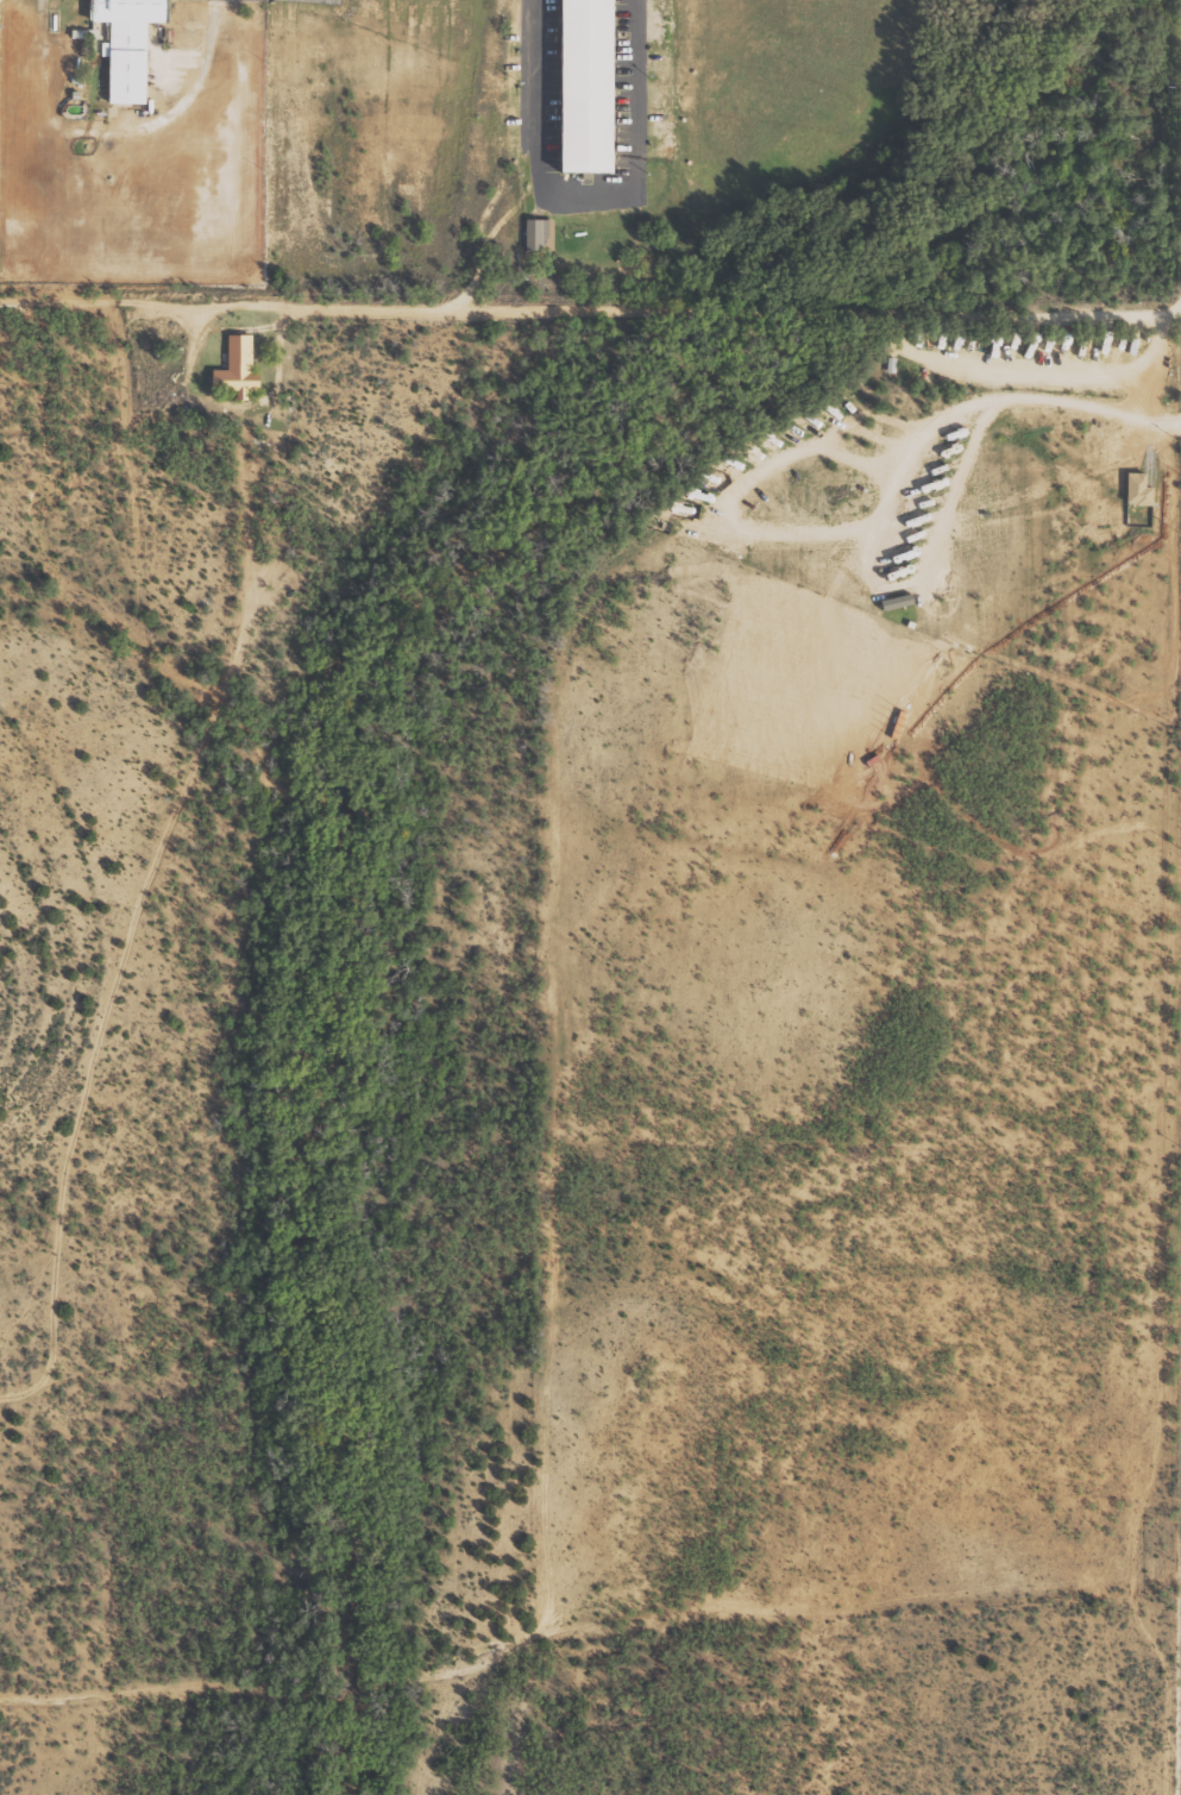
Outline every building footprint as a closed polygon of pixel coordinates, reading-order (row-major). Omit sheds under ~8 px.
[(101,102),(138,103),(140,23),(159,23),(160,0),(83,0),(82,21),(89,21),(88,56),(102,56),(101,102)] [(551,186),(554,0),(609,0),(605,187),(551,186)] [(545,248),(545,237),(551,237),(551,218),(528,219),(528,248),(545,248)] [(254,334),(229,334),(230,369),(214,369),(214,390),(239,390),(239,399),(250,398),(250,390),(262,390),(262,369),(254,369),(254,334)] [(1156,504),(1156,486),(1149,486),(1149,472),(1130,472),(1130,505),(1156,504)]
